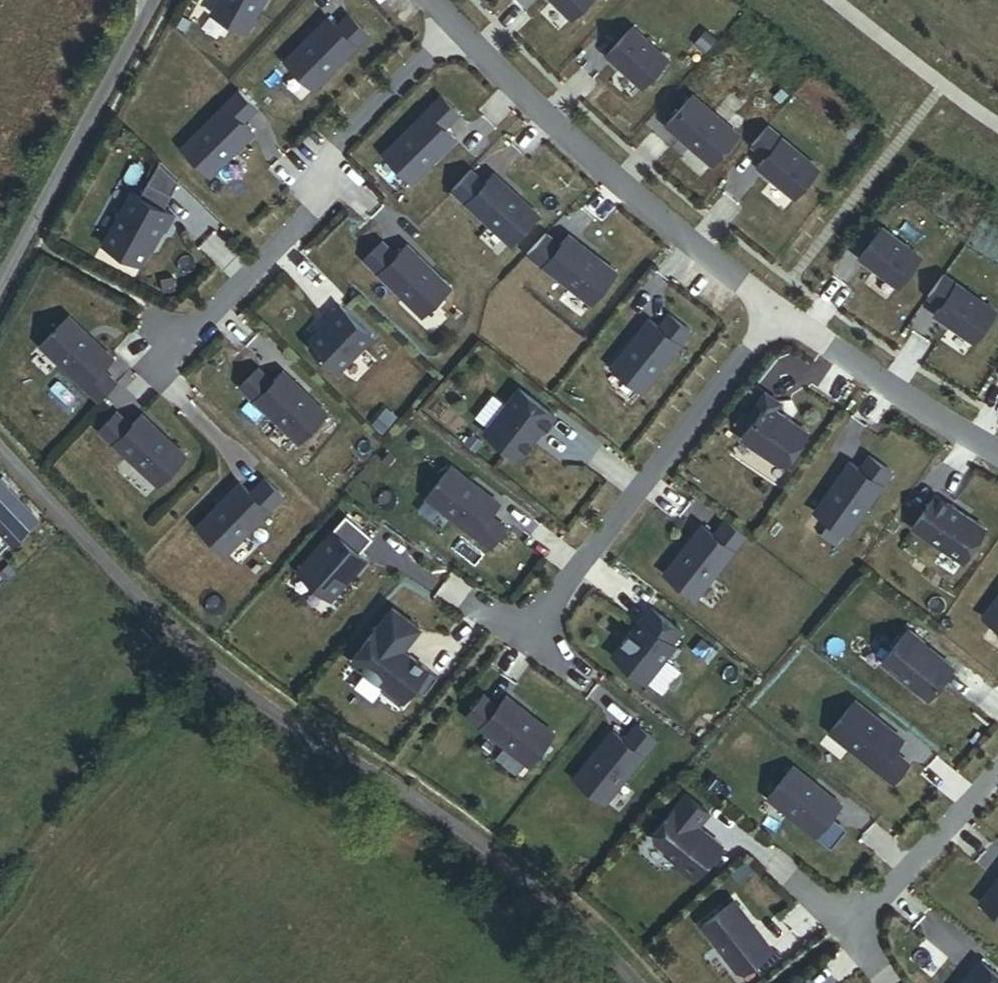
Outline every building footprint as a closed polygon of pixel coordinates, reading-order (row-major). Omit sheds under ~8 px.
[(209,12),(245,32),(262,0),(216,0),(209,12)] [(570,19),(589,0),(551,0),(570,19)] [(326,17),(283,60),(312,89),(366,34),(347,15),(336,26),(326,17)] [(607,54),(642,86),(668,58),(633,25),(607,54)] [(182,147),(210,176),(254,132),(243,121),(257,107),(239,90),(182,147)] [(684,95),(679,100),(683,103),(664,124),(710,165),(737,134),(691,94),(687,98),(684,95)] [(383,152),(412,181),(455,138),(444,127),(459,113),(441,95),(383,152)] [(817,170),(766,126),(750,145),(764,157),(756,167),(792,198),(817,170)] [(179,180),(159,160),(140,195),(132,191),(103,243),(141,264),(161,226),(165,228),(173,213),(163,208),(179,180)] [(470,168),(452,189),(511,244),(539,214),(494,172),(485,182),(470,168)] [(882,225),(858,256),(897,285),(920,254),(882,225)] [(544,233),(526,253),(589,304),(615,272),(567,234),(558,244),(544,233)] [(395,254),(381,240),(363,258),(421,315),(450,286),(406,243),(395,254)] [(942,274),(926,296),(939,305),(933,315),(971,341),(993,310),(942,274)] [(311,344),(339,370),(373,335),(340,303),(327,316),(329,318),(311,337),(311,344)] [(69,314),(41,344),(99,400),(117,382),(102,368),(113,357),(69,314)] [(639,395),(690,330),(670,315),(657,331),(645,321),(607,370),(639,395)] [(260,369),(243,387),(300,445),(329,416),(286,373),(275,383),(260,369)] [(513,456),(520,455),(540,429),(542,431),(554,416),(517,388),(483,432),(513,456)] [(777,464),(784,463),(805,433),(772,409),(778,401),(763,391),(747,414),(752,418),(739,438),(777,464)] [(119,412),(101,430),(159,487),(188,458),(144,415),(133,426),(119,412)] [(858,469),(848,461),(812,512),(845,535),(890,471),(867,455),(858,469)] [(426,496),(490,547),(505,527),(490,514),(499,502),(451,464),(426,496)] [(197,525),(226,553),(283,495),(265,477),(251,492),(240,481),(197,525)] [(0,484),(0,534),(9,543),(34,521),(0,484)] [(933,494),(910,528),(961,562),(984,528),(933,494)] [(346,515),(298,569),(331,598),(366,558),(359,552),(372,537),(346,515)] [(664,572),(696,597),(746,533),(726,517),(714,533),(702,524),(664,572)] [(982,616),(997,628),(997,594),(982,616)] [(381,690),(397,702),(412,683),(424,693),(437,676),(410,654),(407,658),(400,653),(420,627),(392,606),(351,658),(385,685),(381,690)] [(612,656),(646,683),(675,646),(672,643),(681,632),(651,608),(642,620),(640,619),(612,656)] [(881,660),(928,697),(953,665),(922,640),(923,639),(908,627),(881,660)] [(483,693),(467,714),(529,764),(554,732),(506,694),(498,705),(483,693)] [(855,698),(829,730),(893,781),(909,762),(893,749),(903,737),(855,698)] [(572,778),(604,803),(655,740),(635,724),(623,740),(611,730),(572,778)] [(767,796),(815,835),(841,803),(793,764),(767,796)] [(687,794),(656,831),(657,838),(681,858),(676,864),(695,880),(723,846),(699,826),(710,812),(687,794)] [(979,899),(997,914),(997,875),(979,899)] [(702,924),(737,969),(744,970),(772,948),(733,899),(702,924)] [(959,982),(997,982),(997,974),(980,959),(959,982)]
